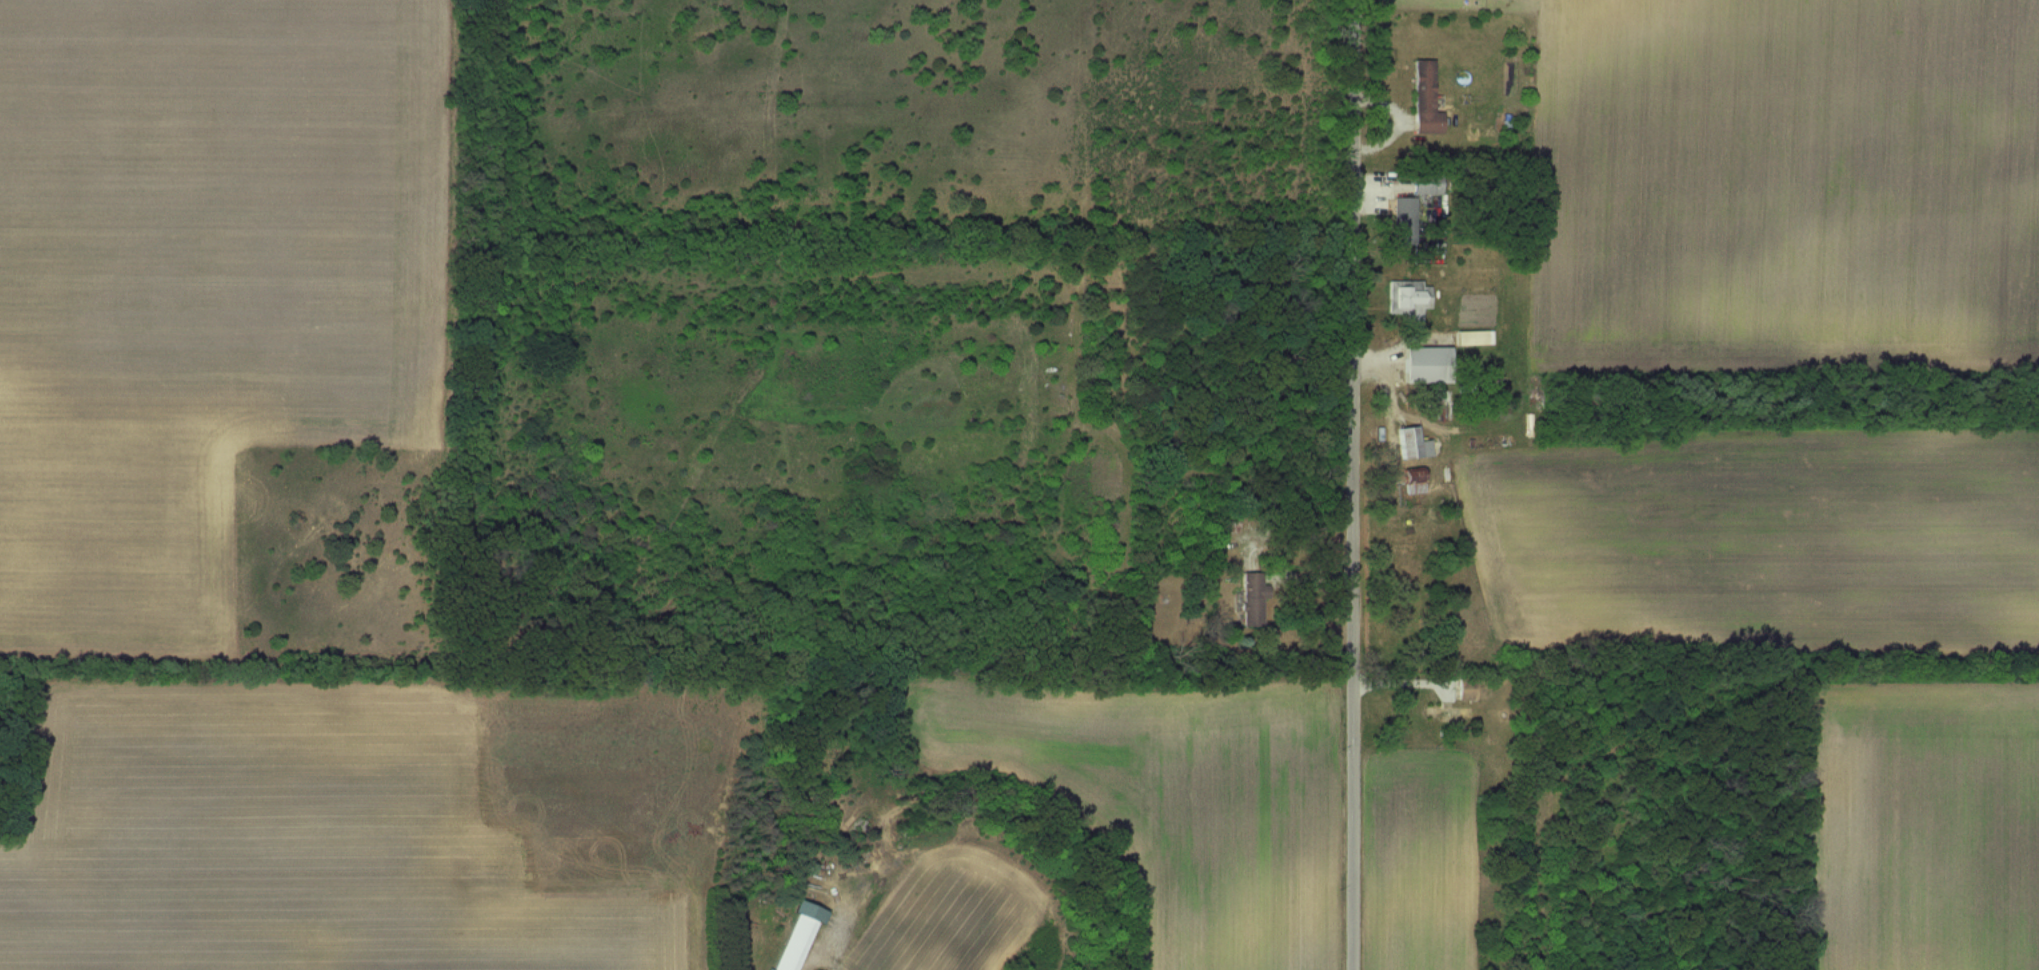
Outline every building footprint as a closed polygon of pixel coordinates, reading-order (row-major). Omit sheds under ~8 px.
[(1436,112),(1437,60),(1417,60),(1416,133),(1445,133),(1445,113),(1436,112)] [(1396,198),(1396,245),(1417,245),(1417,198),(1396,198)] [(1390,314),(1408,314),(1408,329),(1424,329),(1424,308),(1432,309),(1432,287),(1423,287),(1423,281),(1390,281),(1390,314)] [(1459,345),(1489,345),(1489,332),(1459,332),(1459,345)] [(1407,383),(1452,383),(1452,348),(1407,348),(1407,383)] [(1420,426),(1400,428),(1404,459),(1434,456),(1433,440),(1421,441),(1420,426)] [(1407,493),(1425,493),(1425,472),(1407,472),(1407,493)] [(818,923),(824,925),(829,912),(815,907),(810,919),(799,914),(775,969),(798,969),(818,923)]
